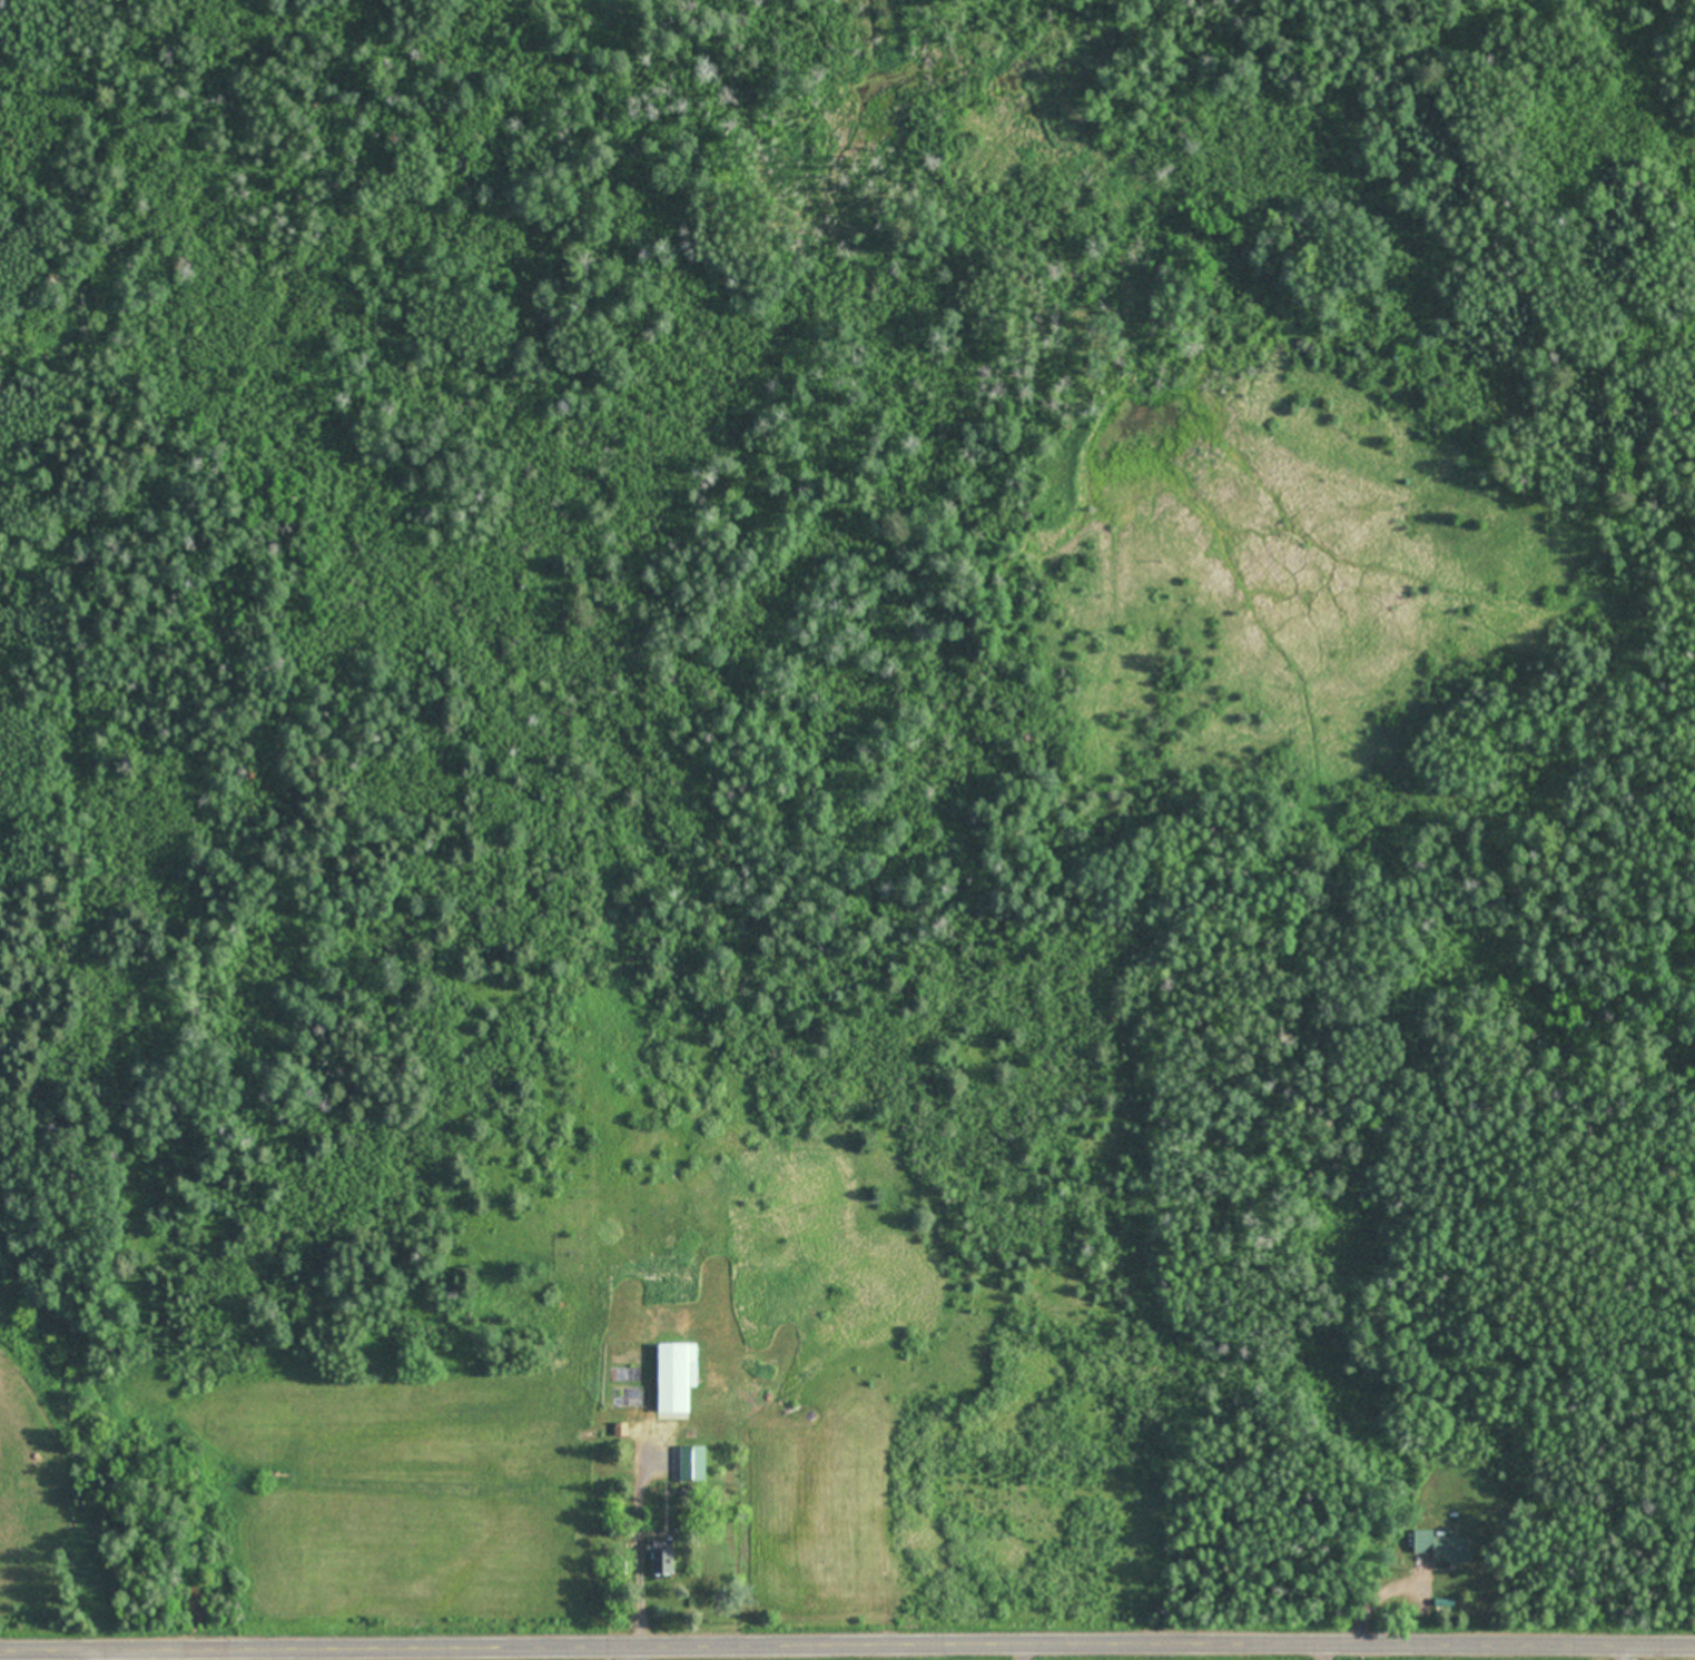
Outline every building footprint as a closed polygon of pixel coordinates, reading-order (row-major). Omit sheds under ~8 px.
[(657,1418),(688,1418),(688,1387),(697,1387),(697,1345),(658,1345),(657,1418)] [(672,1481),(706,1481),(706,1446),(672,1446),(672,1481)] [(1434,1530),(1414,1530),(1414,1553),(1433,1553),(1433,1564),(1472,1564),(1472,1537),(1434,1537),(1434,1530)] [(653,1538),(653,1575),(674,1575),(674,1538),(653,1538)]
